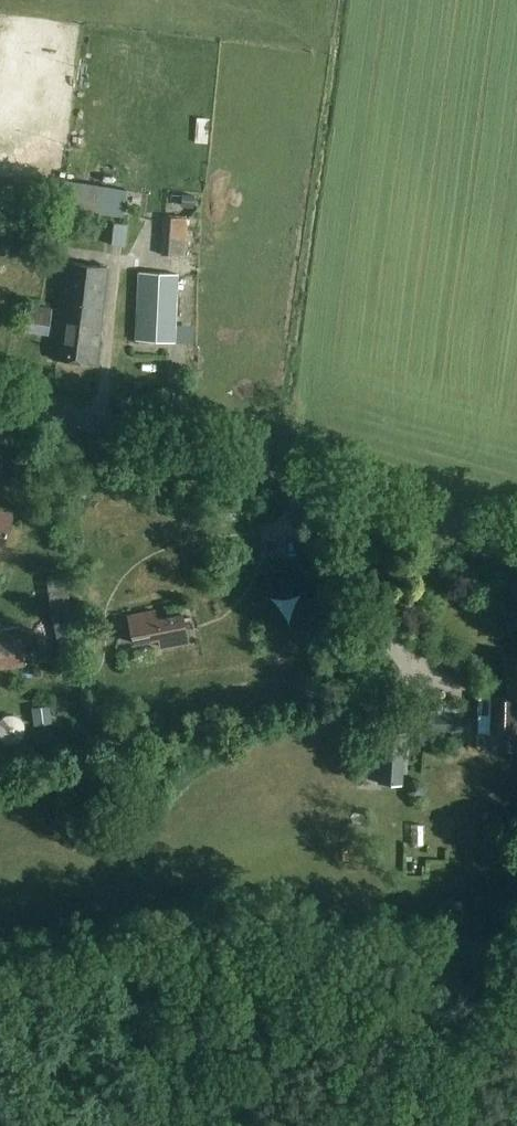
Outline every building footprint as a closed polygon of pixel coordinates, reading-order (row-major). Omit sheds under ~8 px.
[(61,204),(64,186),(35,182),(32,199),(61,204)] [(122,217),(126,191),(127,189),(82,182),(81,187),(77,209),(122,217)] [(193,196),(182,195),(182,197),(181,206),(193,207),(193,199),(193,196)] [(165,217),(162,253),(183,255),(186,219),(165,217)] [(51,359),(93,364),(105,268),(63,263),(51,359)] [(140,272),(137,339),(173,341),(176,274),(140,272)] [(24,322),(50,325),(53,307),(26,304),(24,322)] [(1,545),(10,516),(0,513),(0,545),(1,545)] [(160,647),(187,641),(182,615),(156,619),(155,611),(128,616),(133,643),(158,638),(160,647)] [(23,666),(20,639),(0,641),(0,669),(23,666)] [(489,732),(503,732),(516,733),(516,717),(516,658),(505,658),(504,696),(491,696),(491,697),(489,730),(489,732)] [(481,721),(482,696),(468,696),(467,721),(481,721)] [(50,705),(31,707),(34,725),(52,723),(50,705)] [(432,713),(432,730),(461,731),(462,714),(432,713)] [(1,742),(4,743),(6,744),(8,744),(11,744),(13,744),(16,743),(18,742),(20,740),(22,739),(23,737),(24,734),(25,732),(25,729),(25,727),(24,724),(23,722),(21,719),(20,718),(17,716),(15,715),(12,714),(10,714),(7,714),(5,715),(2,716),(0,718),(0,741),(1,742)] [(382,733),(380,766),(402,768),(404,734),(382,733)]
